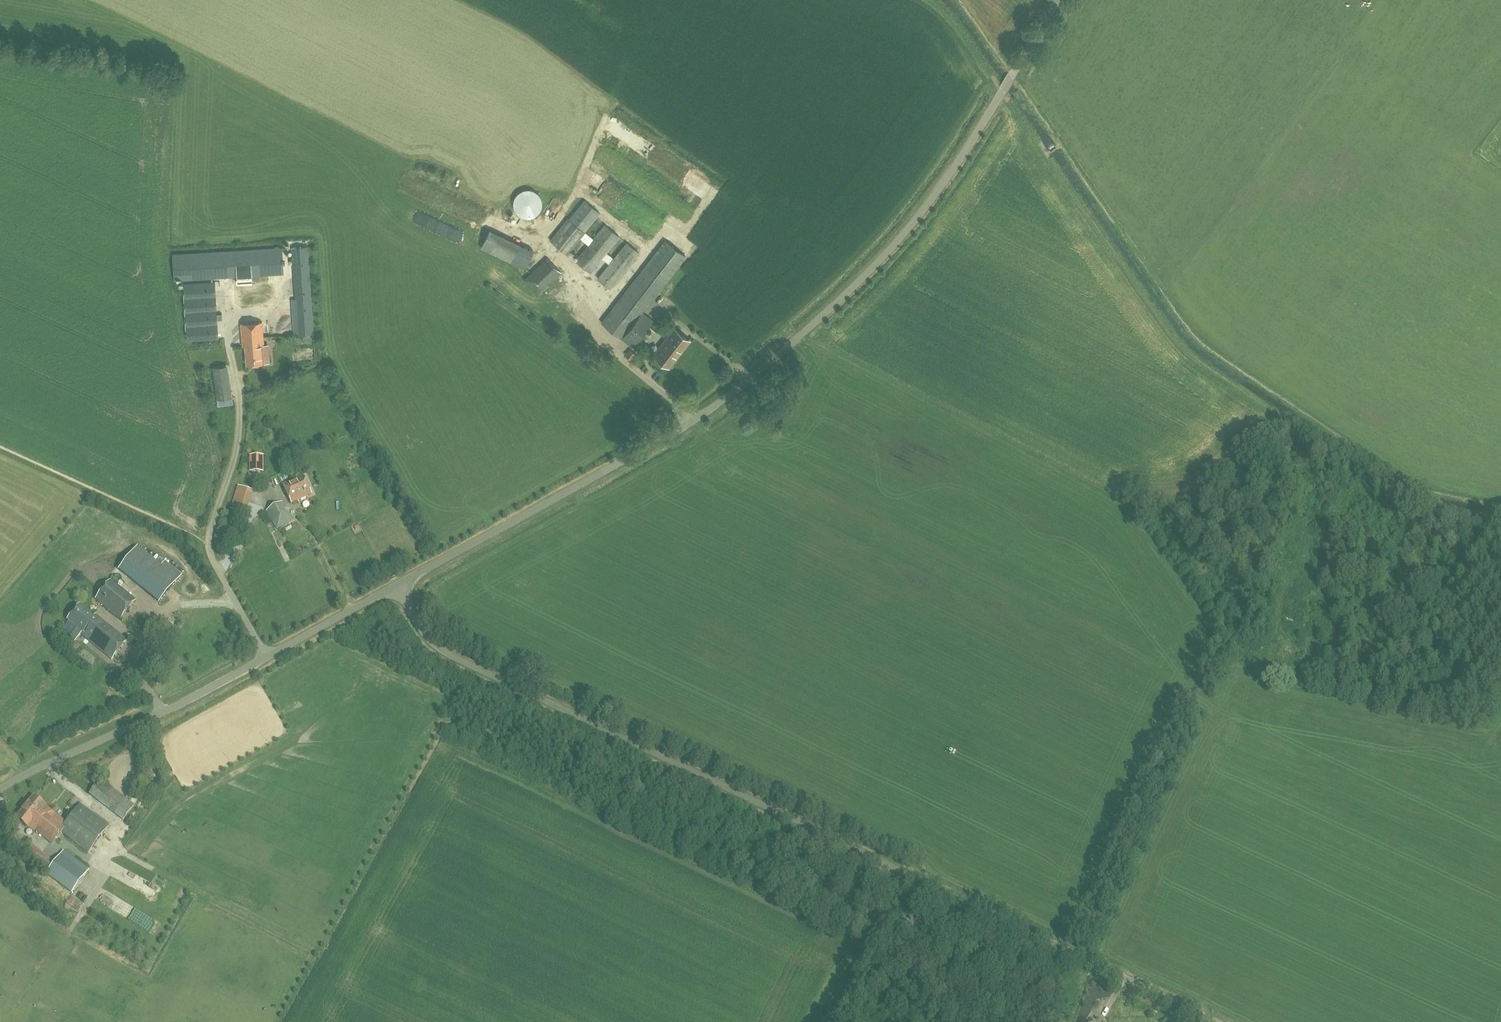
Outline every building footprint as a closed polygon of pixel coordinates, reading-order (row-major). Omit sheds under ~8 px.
[(585,232),(600,213),(584,200),(568,219),(551,240),(567,253),(577,240),(578,241),(580,238),(588,244),(575,260),(591,273),(603,258),(609,263),(597,278),(610,289),(640,253),(627,242),(614,258),(607,253),(621,237),(605,224),(593,238),(585,232)] [(525,269),(533,249),(490,229),(487,234),(481,248),(525,269)] [(633,346),(653,320),(643,312),(686,256),(666,240),(602,322),(633,346)] [(294,335),(315,334),(312,294),(308,246),(292,247),(295,298),(291,299),(294,335)] [(184,280),(253,276),(284,274),(283,247),(256,248),(224,250),(182,252),(182,253),(173,253),(174,280),(184,280)] [(539,295),(562,273),(547,257),(524,279),(539,295)] [(187,341),(219,338),(215,281),(184,283),(187,341)] [(264,344),(262,322),(241,324),(243,346),(245,346),(247,364),(271,362),(269,343),(264,344)] [(669,366),(690,340),(675,328),(655,355),(669,366)] [(631,360),(636,354),(629,349),(625,355),(631,360)] [(217,399),(233,397),(228,365),(212,367),(217,399)] [(250,471),(263,471),(262,455),(250,455),(250,471)] [(291,504),(312,495),(304,476),(283,485),(291,504)] [(246,514),(253,491),(253,490),(238,486),(230,509),(246,514)] [(277,529),(293,520),(282,502),(266,511),(277,529)] [(161,567),(144,588),(160,602),(177,581),(161,567)] [(120,620),(136,600),(111,580),(95,600),(120,620)] [(94,617),(80,605),(67,620),(82,632),(80,634),(112,660),(127,641),(96,615),(94,617)] [(171,620),(178,626),(182,621),(176,615),(171,620)] [(169,641),(172,630),(162,627),(159,638),(169,641)] [(101,779),(89,795),(123,821),(135,805),(101,779)] [(52,844),(61,832),(88,853),(109,827),(81,804),(67,822),(50,810),(46,807),(46,806),(34,797),(17,818),(28,828),(30,826),(52,844)] [(55,861),(33,845),(22,858),(29,864),(30,862),(46,874),(72,893),(90,870),(63,850),(55,861)] [(123,908),(130,902),(124,896),(117,901),(123,908)] [(82,911),(87,904),(79,897),(73,903),(82,911)]
